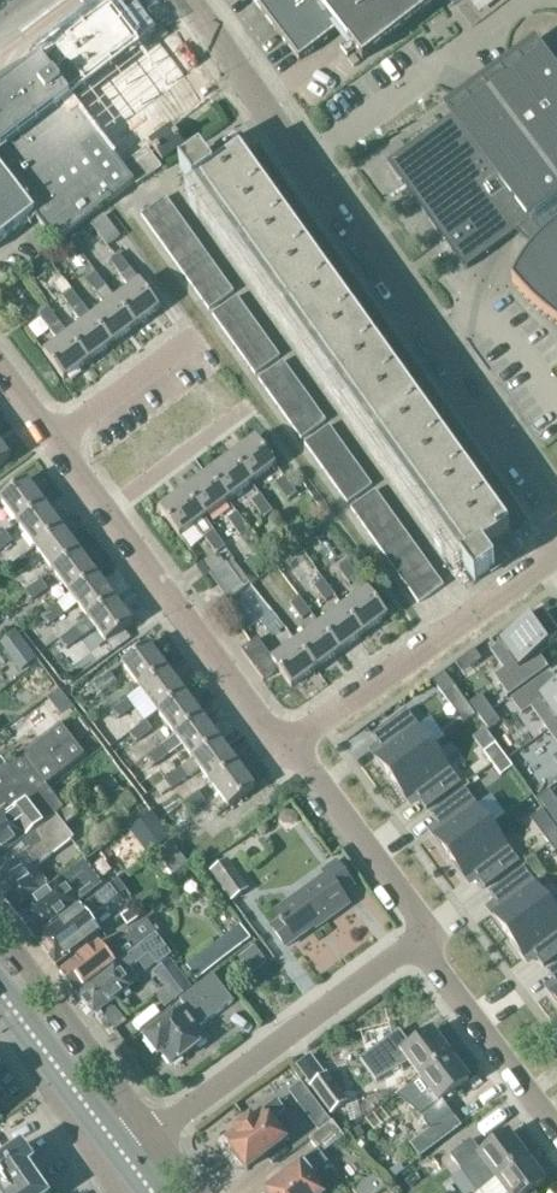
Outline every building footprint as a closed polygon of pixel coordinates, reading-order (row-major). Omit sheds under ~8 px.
[(299,61),(339,31),(363,61),(443,0),(252,0),(299,61)] [(119,20),(111,8),(41,62),(120,163),(102,139),(142,109),(153,125),(194,95),(179,75),(150,36),(155,33),(136,6),(119,20)] [(543,49),(453,115),(452,115),(453,117),(388,164),(465,271),(516,234),(534,249),(522,265),(513,283),(528,302),(546,319),(556,328),(556,69),(543,49)] [(136,185),(122,166),(120,163),(41,62),(0,93),(0,242),(35,217),(55,245),(136,185)] [(185,147),(171,128),(149,144),(163,162),(185,147)] [(136,185),(136,186),(161,169),(140,139),(116,157),(120,163),(122,166),(136,185)] [(510,530),(241,153),(222,167),(210,150),(181,170),(194,189),(201,184),(470,559),(463,564),(475,581),(504,561),(492,544),(510,530)] [(150,228),(175,210),(166,198),(141,216),(150,228)] [(150,228),(158,240),(183,222),(175,210),(150,228)] [(118,239),(103,218),(91,227),(106,248),(118,239)] [(158,240),(167,252),(191,234),(183,222),(158,240)] [(167,252),(175,263),(200,246),(191,234),(167,252)] [(184,275),(196,266),(208,257),(200,246),(175,263),(184,275)] [(115,300),(136,328),(160,310),(140,282),(137,283),(117,255),(108,262),(119,278),(118,279),(127,291),(115,300)] [(217,269),(214,266),(208,257),(196,266),(204,278),(217,269)] [(204,278),(196,266),(184,275),(192,287),(204,278)] [(213,290),(225,281),(217,269),(204,278),(213,290)] [(91,317),(112,345),(136,328),(115,300),(113,301),(93,273),(84,280),(95,295),(93,296),(103,309),(91,317)] [(192,287),(198,295),(200,299),(213,290),(204,278),(192,287)] [(213,290),(221,302),(234,293),(225,281),(213,290)] [(221,302),(213,290),(200,299),(209,310),(221,302)] [(68,336),(88,363),(112,345),(91,317),(90,319),(69,291),(61,297),(71,311),(70,313),(80,327),(68,336)] [(225,306),(232,316),(244,307),(237,297),(225,306)] [(232,316),(225,306),(212,315),(219,325),(232,316)] [(239,326),(251,317),(244,307),(232,316),(239,326)] [(44,354),(64,381),(88,363),(68,336),(67,337),(46,308),(37,315),(48,331),(47,332),(56,345),(44,354)] [(219,325),(221,328),(227,335),(239,326),(232,316),(219,325)] [(246,336),(258,327),(251,317),(239,326),(246,336)] [(234,345),(246,336),(239,326),(227,335),(234,345)] [(253,346),(266,337),(258,327),(246,336),(253,346)] [(234,345),(235,347),(241,355),(253,346),(246,336),(234,345)] [(260,356),(273,347),(266,337),(253,346),(260,356)] [(248,365),(260,356),(253,346),(241,355),(248,365)] [(267,366),(280,357),(273,347),(260,356),(267,366)] [(267,366),(260,356),(248,365),(255,375),(267,366)] [(271,371),(278,381),(290,372),(283,362),(271,371)] [(278,381),(271,371),(259,380),(266,390),(278,381)] [(290,372),(278,381),(285,391),(297,382),(290,372)] [(266,390),(267,392),(273,400),(285,391),(278,381),(266,390)] [(292,401),(305,392),(300,386),(297,382),(285,391),(292,401)] [(285,391),(273,400),(280,410),(292,401),(285,391)] [(312,402),(305,392),(292,401),(299,411),(312,402)] [(299,411),(292,401),(280,410),(287,420),(299,411)] [(312,402),(299,411),(307,421),(319,412),(312,402)] [(307,421),(299,411),(287,420),(294,430),(307,421)] [(307,421),(314,431),(326,422),(319,412),(307,421)] [(314,431),(307,421),(294,430),(301,440),(314,431)] [(317,435),(324,445),(337,437),(329,427),(317,435)] [(317,435),(305,444),(312,454),(324,445),(317,435)] [(331,455),(344,447),(337,437),(324,445),(331,455)] [(232,457),(252,484),(276,466),(256,439),(232,457)] [(11,459),(0,444),(0,467),(11,459)] [(319,464),(331,455),(324,445),(312,454),(319,464)] [(339,465),(351,457),(344,447),(331,455),(339,465)] [(319,464),(322,468),(326,474),(339,465),(331,455),(319,464)] [(228,502),(252,484),(232,457),(208,475),(228,502)] [(339,465),(346,475),(358,467),(351,457),(339,465)] [(333,484),(346,475),(339,465),(326,474),(333,484)] [(346,475),(353,485),(365,477),(358,467),(346,475)] [(204,519),(228,502),(208,475),(184,493),(204,519)] [(340,494),(353,485),(346,475),(333,484),(340,494)] [(353,485),(360,495),(372,487),(365,477),(353,485)] [(297,495),(285,478),(276,485),(288,502),(297,495)] [(18,525),(45,505),(27,480),(0,500),(0,501),(18,525)] [(340,494),(348,504),(360,495),(353,485),(340,494)] [(371,512),(384,503),(376,491),(363,500),(371,512)] [(184,493),(160,511),(180,537),(195,526),(217,555),(226,548),(204,519),(184,493)] [(272,513),(260,496),(251,503),(263,520),(272,513)] [(371,512),(363,500),(351,509),(359,520),(371,512)] [(392,514),(386,506),(384,503),(371,512),(380,523),(392,514)] [(62,529),(45,505),(18,525),(35,549),(62,529)] [(367,532),(380,523),(371,512),(359,520),(367,532)] [(240,537),(249,531),(236,514),(227,520),(240,537)] [(380,523),(388,534),(400,526),(392,514),(380,523)] [(376,543),(388,534),(380,523),(367,532),(376,543)] [(384,555),(408,537),(400,526),(388,534),(376,543),(384,555)] [(42,558),(53,572),(80,552),(62,529),(35,549),(42,558)] [(0,539),(0,553),(13,543),(6,534),(0,539)] [(384,555),(392,566),(417,548),(408,537),(384,555)] [(392,566),(400,578),(412,569),(425,560),(417,548),(392,566)] [(70,596),(97,576),(80,552),(53,572),(70,596)] [(7,571),(13,580),(31,567),(24,558),(7,571)] [(444,586),(425,560),(412,569),(431,595),(444,586)] [(209,576),(225,597),(228,601),(250,585),(233,562),(228,566),(226,564),(209,576)] [(359,579),(347,562),(338,568),(350,585),(359,579)] [(431,595),(412,569),(400,578),(419,604),(431,595)] [(77,605),(88,620),(115,599),(97,576),(70,596),(71,596),(42,618),(49,627),(77,605)] [(334,597),(322,580),(313,587),(326,603),(334,597)] [(41,582),(24,594),(31,603),(48,591),(41,582)] [(388,617),(368,590),(344,608),(364,635),(388,617)] [(311,614),(298,597),(289,604),(302,621),(311,614)] [(133,624),(115,599),(88,620),(60,642),(66,651),(95,629),(106,644),(133,624)] [(320,626),(340,653),(364,635),(344,608),(320,626)] [(491,652),(505,672),(496,678),(509,697),(543,672),(534,660),(556,644),(556,633),(543,614),(521,630),(519,628),(499,643),(500,645),(491,652)] [(320,626),(296,643),(316,670),(340,653),(320,626)] [(0,644),(0,645),(21,674),(37,662),(18,636),(15,633),(0,644)] [(279,670),(292,688),(316,670),(296,643),(273,661),(258,640),(242,652),(264,681),(279,670)] [(149,645),(122,665),(140,690),(167,670),(149,645)] [(140,690),(149,701),(158,713),(185,693),(167,670),(140,690)] [(445,698),(457,689),(445,674),(433,683),(445,698)] [(111,675),(94,687),(101,696),(117,683),(111,675)] [(512,701),(523,715),(532,708),(549,731),(556,726),(556,688),(555,689),(546,677),(512,701)] [(158,713),(162,719),(176,737),(202,717),(185,693),(158,713)] [(493,712),(481,696),(470,704),(481,720),(493,712)] [(129,699),(112,712),(119,721),(135,708),(129,699)] [(407,711),(372,737),(383,753),(375,759),(391,781),(434,748),(407,711)] [(489,732),(501,723),(493,712),(481,720),(489,732)] [(193,761),(220,741),(202,717),(176,737),(147,759),(154,768),(182,746),(193,761)] [(130,735),(136,744),(153,732),(146,723),(130,735)] [(549,731),(556,742),(556,726),(549,731)] [(55,818),(55,817),(62,811),(45,787),(84,758),(60,727),(22,756),(23,757),(7,769),(0,761),(0,860),(55,818)] [(485,731),(474,740),(484,754),(493,766),(504,757),(496,745),(485,731)] [(171,791),(200,770),(211,784),(237,764),(220,741),(193,761),(165,783),(171,791)] [(434,748),(391,781),(407,802),(415,796),(427,811),(462,785),(434,748)] [(504,757),(493,766),(501,777),(513,769),(504,757)] [(229,809),(256,789),(237,764),(211,784),(229,809)] [(465,790),(430,816),(442,831),(433,837),(449,859),(493,827),(506,817),(491,797),(478,807),(465,790)] [(539,800),(548,813),(556,807),(556,802),(550,793),(539,800)] [(199,794),(182,806),(189,815),(206,802),(199,794)] [(15,913),(48,888),(34,870),(73,841),(55,818),(0,860),(0,893),(15,913)] [(548,843),(556,837),(556,830),(553,825),(541,834),(548,843)] [(493,827),(449,859),(465,881),(474,874),(485,890),(520,864),(493,827)] [(548,843),(556,853),(556,852),(556,837),(548,843)] [(172,846),(158,857),(174,879),(189,868),(172,846)] [(232,901),(248,889),(228,861),(212,873),(232,901)] [(16,915),(34,938),(103,886),(85,863),(16,915)] [(326,922),(349,906),(341,896),(353,887),(336,863),(323,873),(326,877),(276,913),(282,921),(272,928),(286,948),(325,920),(326,922)] [(524,869),(489,895),(500,910),(492,916),(508,938),(551,906),(524,869)] [(37,942),(56,967),(99,935),(89,922),(119,899),(110,887),(37,942)] [(508,938),(524,960),(533,953),(544,969),(556,959),(556,913),(551,906),(508,938)] [(135,909),(121,919),(128,928),(141,918),(135,909)] [(131,931),(133,933),(106,954),(99,944),(60,973),(76,994),(155,933),(145,920),(131,931)] [(241,928),(187,969),(197,982),(251,941),(241,928)] [(77,996),(94,1018),(101,1012),(112,1004),(131,990),(121,977),(152,954),(145,944),(77,996)] [(254,947),(238,959),(251,977),(267,964),(254,947)] [(157,978),(175,1002),(192,989),(174,965),(157,978)] [(547,973),(556,987),(556,966),(547,973)] [(162,1053),(172,1067),(206,1040),(198,1029),(215,1016),(217,1018),(234,1004),(213,976),(179,1002),(185,1009),(145,1039),(158,1056),(162,1053)] [(112,1004),(101,1012),(115,1031),(126,1023),(112,1004)] [(377,1083),(390,1076),(409,1064),(421,1079),(451,1057),(432,1032),(405,1052),(395,1038),(362,1064),(377,1083)] [(421,1079),(433,1094),(415,1110),(431,1131),(453,1115),(442,1101),(469,1081),(451,1057),(421,1079)] [(348,1103),(327,1076),(312,1088),(332,1114),(348,1103)] [(237,1132),(225,1141),(235,1155),(234,1158),(241,1167),(245,1167),(247,1170),(285,1141),(272,1123),(285,1112),(277,1102),(262,1113),(257,1113),(235,1130),(237,1132)] [(453,1115),(431,1131),(441,1144),(463,1128),(453,1115)] [(317,1151),(284,1176),(287,1180),(270,1192),(318,1192),(308,1180),(328,1165),(321,1156),(344,1139),(332,1123),(309,1141),(317,1151)] [(527,1159),(508,1134),(482,1154),(471,1140),(450,1157),(466,1178),(477,1192),(481,1192),(497,1181),(527,1159)] [(20,1147),(0,1161),(0,1192),(44,1192),(26,1167),(32,1163),(20,1147)] [(527,1159),(497,1181),(481,1192),(532,1192),(545,1183),(527,1159)] [(353,1192),(354,1192),(381,1192),(386,1189),(376,1175),(353,1192)]
